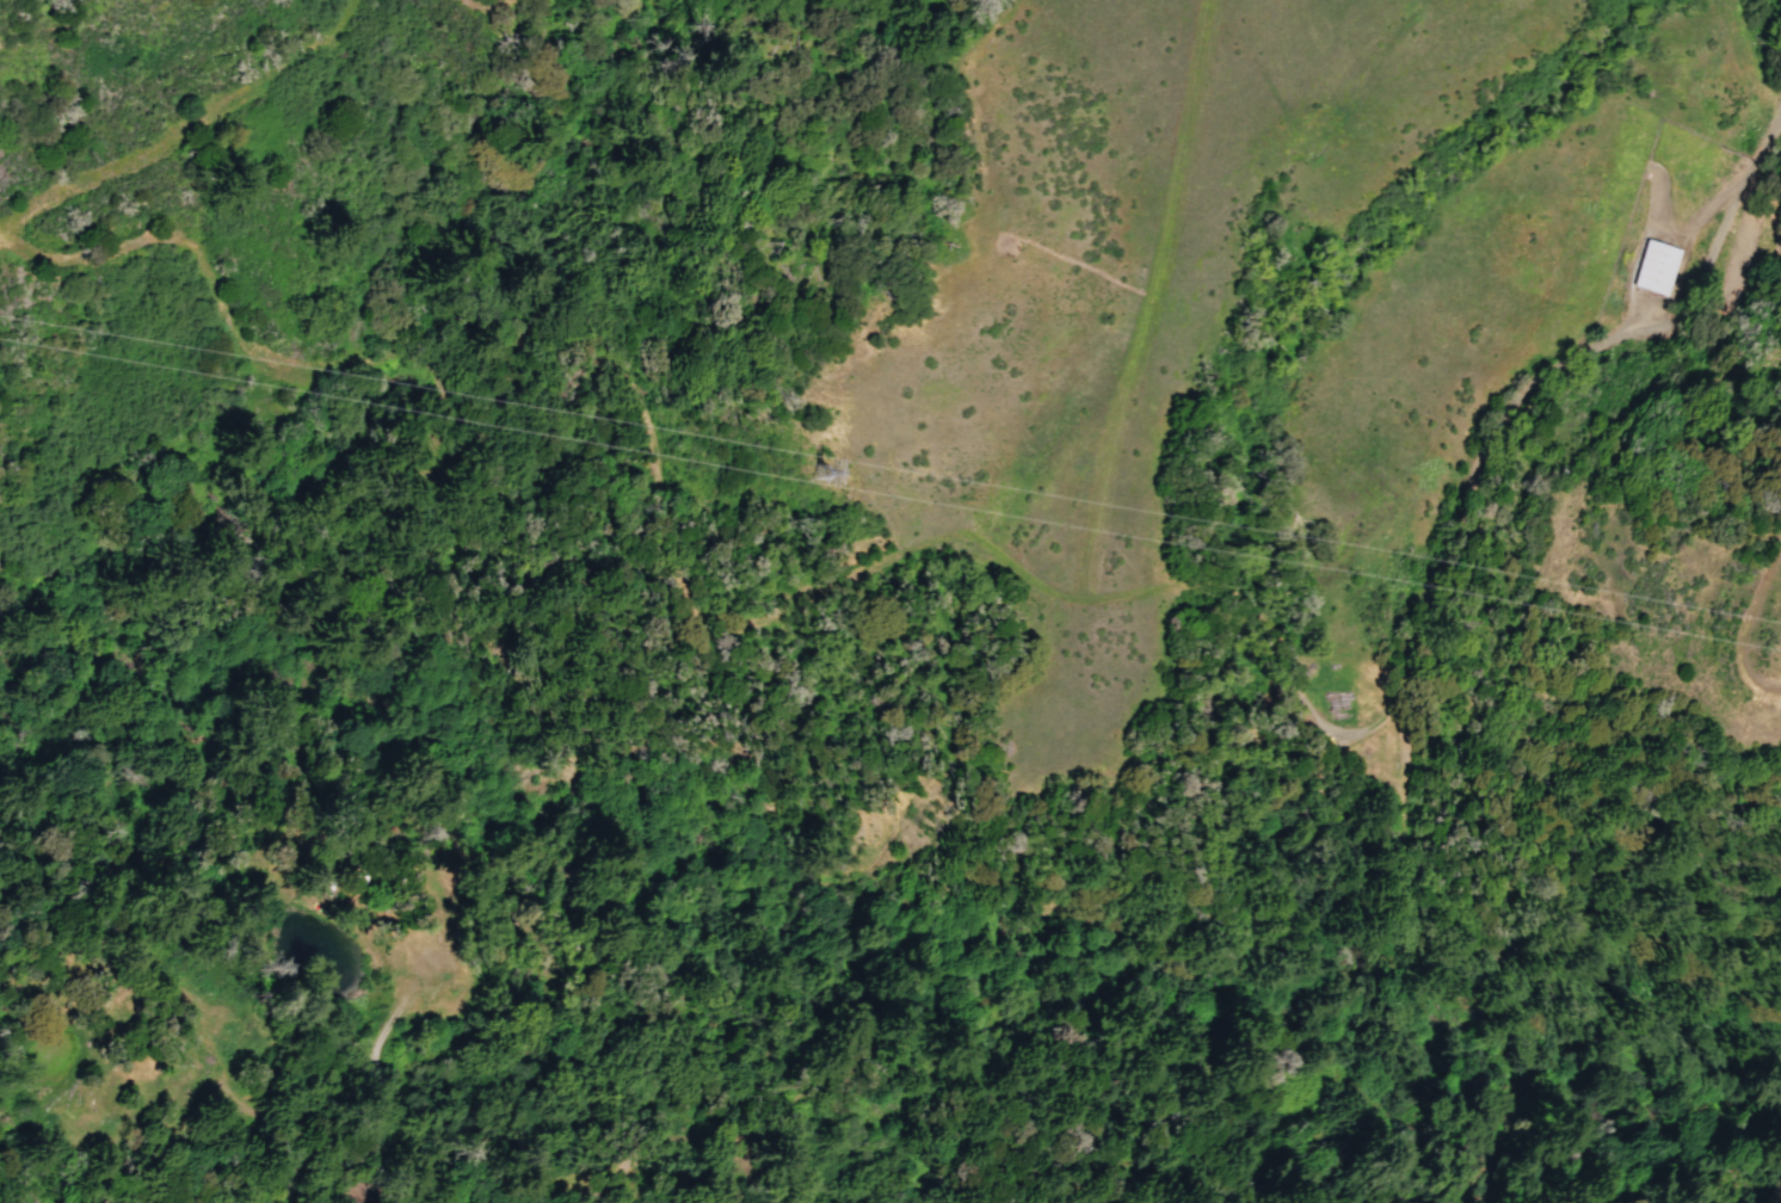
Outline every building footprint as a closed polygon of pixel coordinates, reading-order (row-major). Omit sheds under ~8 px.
[(1679,250),(1644,239),(1629,286),(1664,297),(1679,250)]
